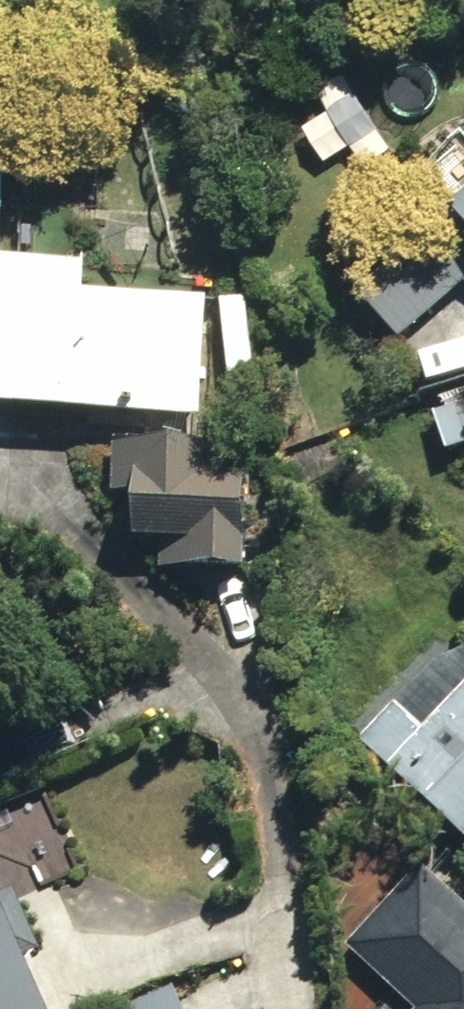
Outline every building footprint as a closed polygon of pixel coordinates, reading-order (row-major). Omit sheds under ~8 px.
[(463,251),(463,201),(440,223),(463,251)] [(391,346),(455,291),(405,234),(342,289),(391,346)] [(190,426),(195,302),(73,298),(73,268),(0,266),(0,418),(190,426)] [(218,330),(221,382),(247,381),(244,329),(218,330)] [(427,422),(436,446),(462,435),(453,411),(427,422)] [(152,576),(248,579),(253,458),(103,452),(101,501),(109,501),(121,512),(122,550),(154,551),(152,576)] [(454,854),(461,848),(463,850),(463,690),(458,697),(431,668),(351,748),(454,854)] [(411,876),(339,952),(397,1008),(463,1008),(463,927),(411,876)] [(0,949),(0,1008),(26,1008),(0,949)] [(164,994),(130,1008),(171,1008),(164,994)]
